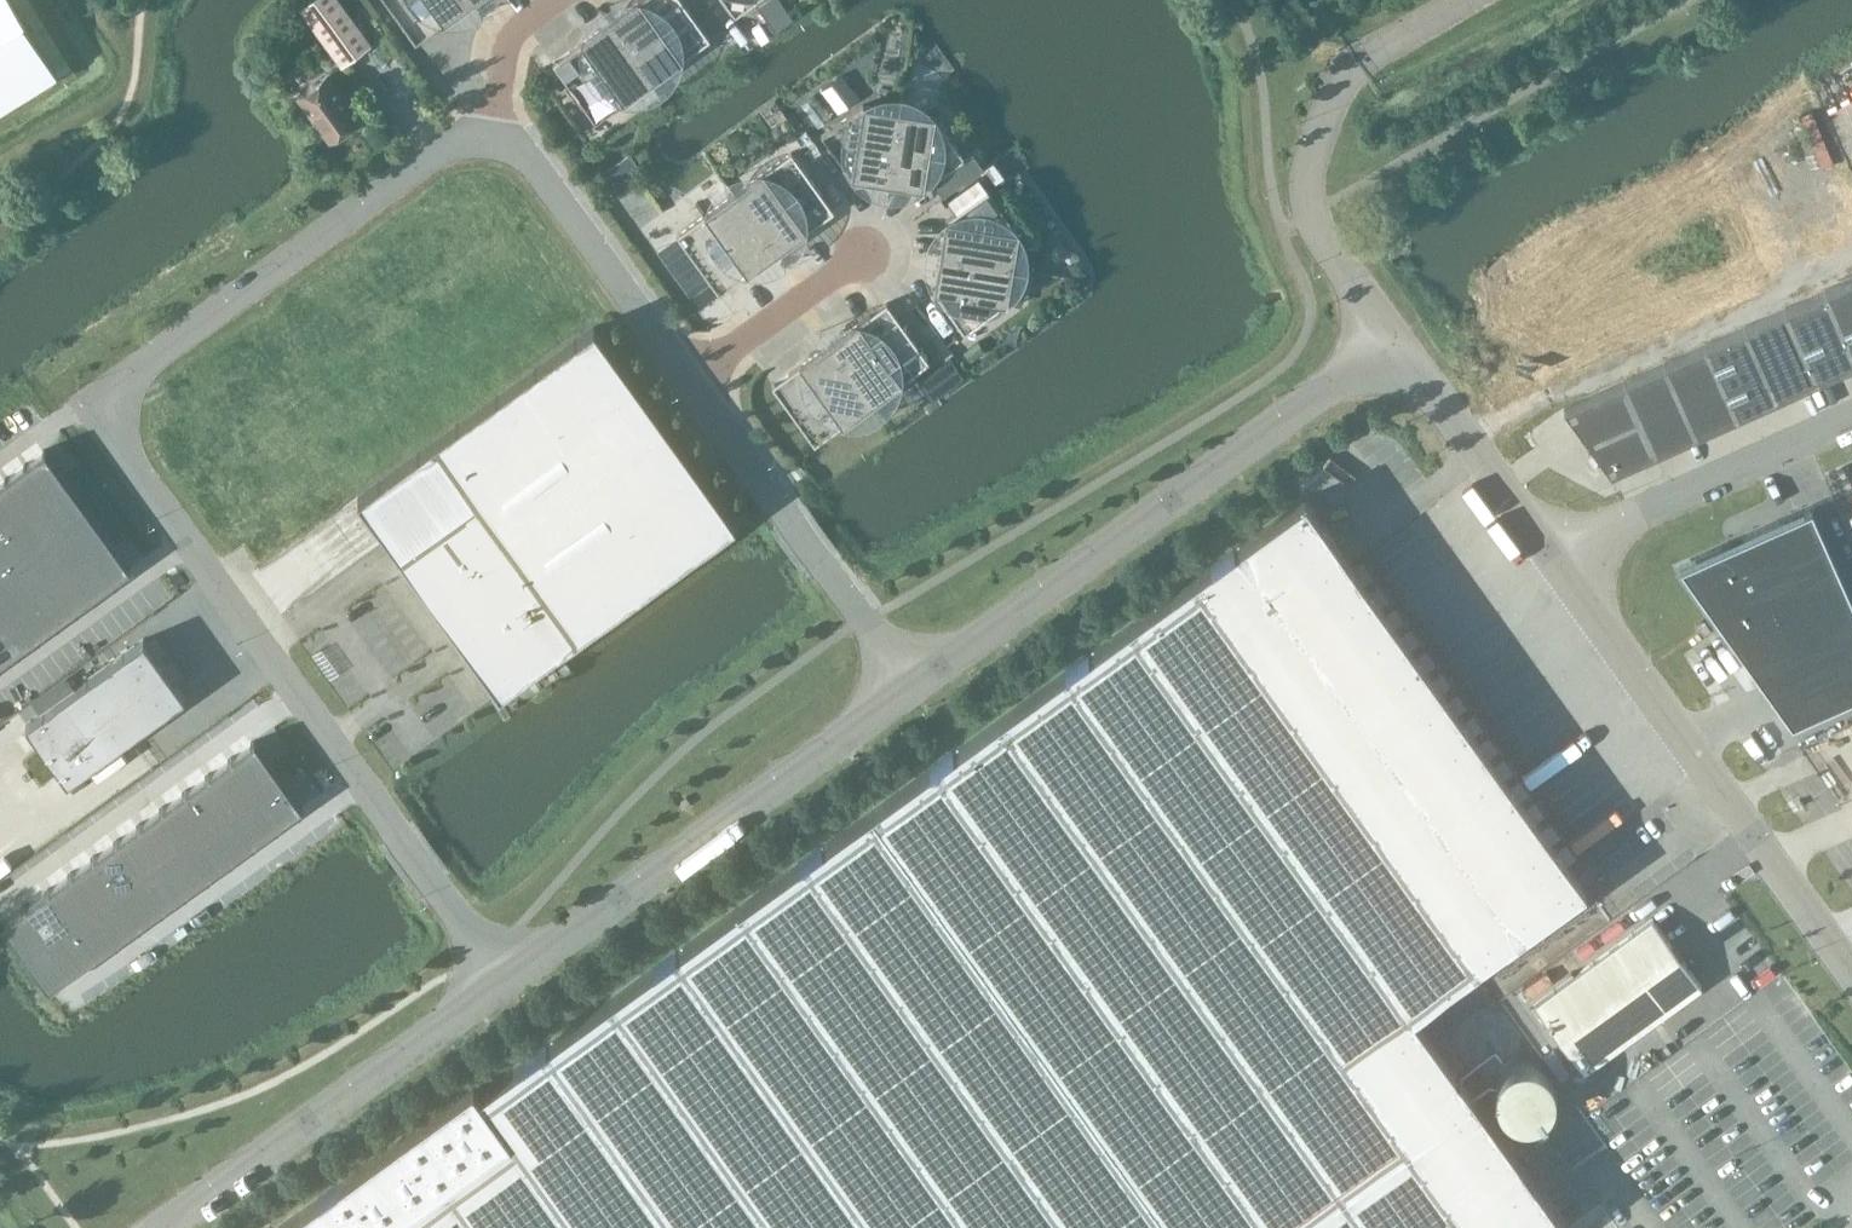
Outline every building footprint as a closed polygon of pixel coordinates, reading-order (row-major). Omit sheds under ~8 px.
[(63,55),(27,0),(0,0),(0,94),(63,55)] [(349,59),(371,43),(340,0),(307,0),(299,5),(342,65),(349,59)] [(473,1),(473,0),(386,0),(416,42),(473,1)] [(653,80),(710,38),(682,0),(640,0),(610,21),(653,80)] [(736,14),(756,0),(725,0),(736,14)] [(596,121),(653,80),(610,21),(553,62),(596,121)] [(299,95),(330,139),(360,118),(328,74),(299,95)] [(887,182),(899,110),(863,104),(822,134),(852,176),(887,182)] [(935,116),(899,110),(887,182),(923,187),(965,157),(935,116)] [(792,152),(735,192),(777,252),(834,210),(792,152)] [(946,219),(940,255),(1012,267),(1018,231),(988,189),(946,219)] [(777,252),(735,192),(677,234),(719,293),(777,252)] [(1012,267),(940,255),(935,291),(965,333),(1006,303),(1012,267)] [(1825,290),(1851,350),(1851,278),(1825,290)] [(1785,308),(1817,381),(1851,365),(1851,350),(1825,290),(1785,308)] [(887,302),(829,343),(872,402),(929,361),(887,302)] [(1785,308),(1745,326),(1777,399),(1817,381),(1785,308)] [(387,536),(388,537),(500,692),(735,523),(594,326),(358,496),(359,497),(387,536)] [(1745,326),(1704,344),(1737,417),(1777,399),(1745,326)] [(872,402),(829,343),(772,385),(815,444),(872,402)] [(1704,344),(1664,362),(1697,435),(1737,417),(1704,344)] [(1657,453),(1697,435),(1664,362),(1624,380),(1640,417),(1657,453)] [(1563,408),(1587,440),(1640,417),(1624,380),(1563,408)] [(1611,473),(1657,453),(1640,417),(1587,440),(1611,473)] [(0,481),(0,663),(131,568),(45,449),(0,481)] [(1569,1226),(1543,1191),(1411,1012),(1586,887),(1568,864),(1352,563),(1335,541),(1304,497),(479,1092),(473,1084),(273,1227),(1567,1227),(1569,1226)] [(1680,568),(1792,724),(1851,697),(1851,601),(1811,509),(1680,568)] [(142,635),(25,723),(67,782),(184,696),(142,635)] [(304,805),(256,739),(2,921),(50,988),(304,805)] [(1652,918),(1534,1004),(1583,1072),(1702,986),(1652,918)] [(1515,1042),(1516,1036),(1514,1026),(1511,1021),(1507,1016),(1502,1012),(1498,1010),(1488,1007),(1481,1008),(1475,1010),(1467,1015),(1463,1019),(1460,1025),(1458,1031),(1458,1036),(1459,1046),(1461,1050),(1465,1056),(1469,1059),(1475,1063),(1479,1064),(1485,1065),(1490,1065),(1496,1064),(1502,1061),(1506,1058),(1510,1054),(1513,1048),(1515,1042)]
